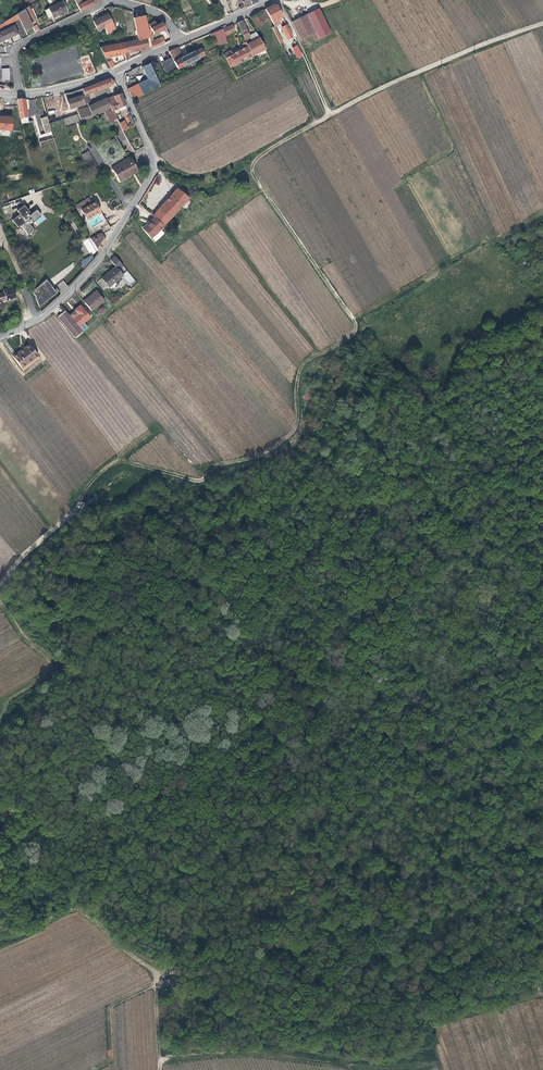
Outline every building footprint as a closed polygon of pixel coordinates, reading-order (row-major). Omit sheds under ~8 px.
[(80,12),(98,3),(98,0),(90,0),(85,2),(82,4),(81,3),(80,0),(79,0),(78,1),(78,0),(75,0),(74,0),(80,12)] [(48,9),(44,11),(48,18),(52,17),(52,18),(66,11),(61,2),(48,9)] [(274,4),(265,9),(265,10),(271,20),(275,26),(281,23),(279,19),(283,17),(277,5),(274,4)] [(305,16),(312,28),(324,21),(317,9),(305,16)] [(16,15),(18,19),(23,30),(31,26),(29,22),(27,17),(23,10),(16,15)] [(271,20),(265,10),(251,17),(257,29),(271,20)] [(93,21),(97,31),(112,23),(107,13),(93,21)] [(126,53),(128,52),(137,51),(148,48),(146,39),(149,38),(149,35),(144,16),(133,18),(137,40),(124,43),(126,53)] [(292,23),(300,41),(315,33),(312,28),(305,16),(292,23)] [(246,42),(253,56),(265,49),(259,38),(252,41),(249,36),(242,20),(238,23),(246,42)] [(154,35),(166,29),(162,22),(156,26),(154,21),(148,25),(154,35)] [(315,33),(318,39),(330,33),(324,21),(312,28),(315,33)] [(13,25),(0,32),(0,43),(17,33),(13,25)] [(232,25),(223,29),(225,36),(235,32),(232,25)] [(291,38),(292,36),(287,25),(282,27),(288,40),(291,38)] [(272,28),(280,43),(283,42),(278,31),(275,26),(272,28)] [(223,29),(210,34),(216,46),(227,42),(225,36),(223,29)] [(252,41),(259,38),(256,32),(249,36),(252,41)] [(150,42),(152,48),(164,43),(161,38),(154,41),(150,42)] [(100,48),(105,58),(125,54),(124,53),(126,53),(124,43),(123,41),(119,42),(119,44),(100,48)] [(223,55),(230,67),(253,56),(246,42),(242,44),(244,49),(232,55),(230,51),(223,55)] [(297,58),(301,55),(296,45),(292,48),(297,58)] [(177,48),(169,51),(171,55),(173,59),(178,56),(181,55),(177,48)] [(175,62),(180,73),(184,72),(182,68),(199,59),(195,51),(180,59),(175,62)] [(170,78),(180,73),(175,62),(173,59),(171,55),(161,60),(170,78)] [(107,62),(110,68),(115,66),(112,60),(107,62)] [(138,83),(143,93),(160,84),(148,63),(141,66),(147,78),(138,83)] [(9,68),(1,69),(2,79),(10,79),(9,68)] [(110,79),(83,89),(85,97),(87,96),(86,95),(109,86),(115,83),(115,82),(110,79)] [(127,88),(133,100),(144,95),(143,93),(138,83),(127,88)] [(73,93),(64,94),(70,109),(88,104),(85,97),(83,89),(73,93)] [(118,95),(114,97),(116,102),(109,105),(111,108),(116,117),(121,114),(120,112),(128,109),(121,93),(118,95)] [(92,106),(89,107),(89,108),(92,114),(93,116),(105,111),(111,108),(109,105),(116,102),(114,97),(114,96),(107,100),(107,99),(92,106)] [(24,99),(17,99),(21,124),(28,122),(24,99)] [(81,111),(83,117),(92,114),(89,108),(81,111)] [(116,117),(111,108),(105,111),(111,123),(117,120),(116,117)] [(78,114),(63,119),(66,128),(80,124),(78,114)] [(14,116),(0,116),(0,130),(13,131),(14,116)] [(40,119),(43,129),(50,128),(49,123),(46,117),(40,119)] [(50,128),(58,155),(72,151),(66,128),(63,119),(49,123),(50,128)] [(124,122),(120,125),(124,133),(128,130),(124,122)] [(50,128),(43,129),(45,133),(38,136),(45,159),(58,155),(50,128)] [(114,135),(97,144),(118,181),(137,171),(130,158),(122,163),(121,162),(124,160),(122,157),(126,155),(114,135)] [(96,166),(86,151),(79,155),(88,170),(96,166)] [(177,189),(153,215),(155,217),(164,225),(188,200),(184,196),(186,193),(181,189),(179,191),(177,189)] [(92,239),(91,240),(98,252),(105,240),(101,234),(110,228),(105,220),(91,228),(86,219),(100,211),(94,201),(85,206),(82,202),(76,206),(78,208),(81,209),(81,210),(76,213),(92,239)] [(2,206),(3,213),(11,212),(10,205),(2,206)] [(21,228),(27,236),(33,231),(29,226),(34,221),(35,221),(41,217),(36,211),(28,217),(27,215),(29,213),(23,207),(17,212),(21,218),(21,219),(19,217),(12,222),(18,229),(23,224),(24,225),(21,228)] [(152,238),(164,225),(155,217),(150,222),(151,222),(148,225),(148,224),(143,229),(152,238)] [(89,254),(95,252),(89,238),(83,241),(89,254)] [(84,268),(94,257),(90,254),(80,264),(84,268)] [(118,269),(122,266),(114,257),(110,261),(116,267),(118,269)] [(123,276),(118,269),(116,267),(102,279),(108,287),(115,282),(116,282),(123,276)] [(31,291),(40,305),(57,294),(48,280),(31,291)] [(5,316),(3,309),(9,308),(9,310),(19,308),(13,288),(4,291),(5,295),(0,296),(0,295),(0,317),(5,316)] [(96,290),(83,300),(91,310),(104,300),(96,290)] [(74,310),(68,315),(77,326),(82,323),(89,316),(79,305),(74,309),(74,310)] [(68,315),(64,311),(56,317),(73,339),(82,332),(81,331),(77,326),(68,315)] [(28,344),(12,357),(20,368),(37,355),(28,344)] [(37,355),(20,368),(23,372),(40,359),(37,355)]
